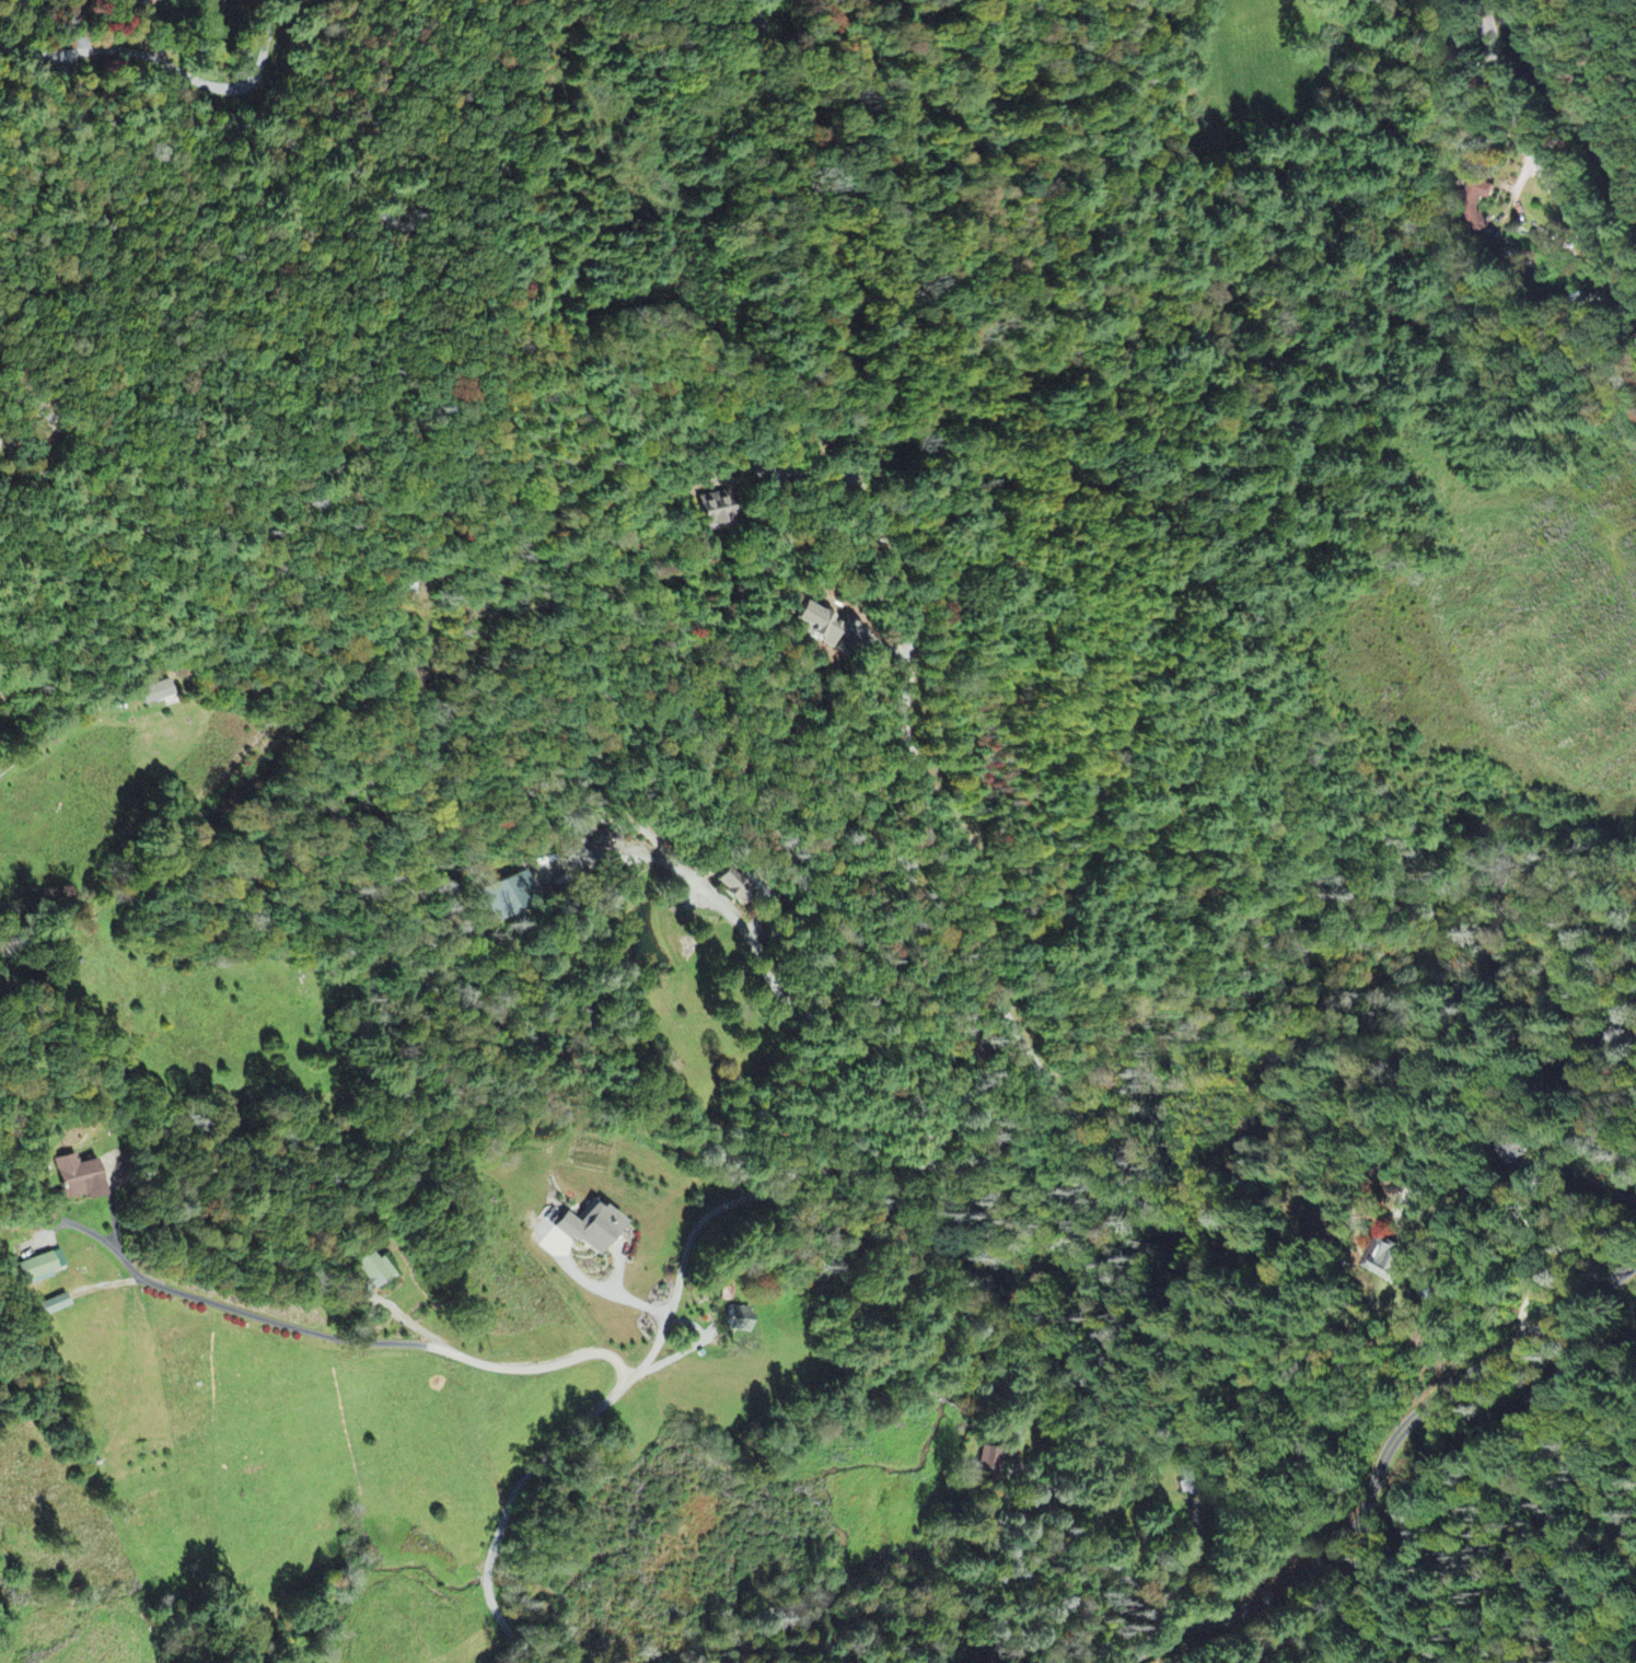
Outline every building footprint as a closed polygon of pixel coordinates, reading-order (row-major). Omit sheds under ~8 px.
[(156,10),(163,0),(142,0),(156,10)] [(1487,231),(1481,202),(1492,200),(1489,184),(1463,189),(1471,234),(1487,231)] [(725,495),(698,498),(702,529),(728,526),(725,495)] [(848,661),(863,637),(807,601),(792,625),(848,661)] [(177,698),(173,681),(135,691),(139,707),(177,698)] [(596,839),(586,841),(589,851),(599,848),(596,839)] [(749,905),(757,888),(724,873),(716,890),(749,905)] [(492,923),(538,904),(526,874),(480,891),(492,923)] [(54,1161),(60,1194),(55,1195),(53,1185),(45,1186),(49,1205),(93,1197),(94,1203),(112,1200),(104,1162),(82,1167),(80,1156),(54,1161)] [(617,1225),(590,1204),(574,1225),(560,1215),(550,1228),(590,1259),(617,1225)] [(1399,1249),(1380,1236),(1360,1267),(1386,1284),(1402,1260),(1395,1256),(1399,1249)] [(17,1266),(23,1286),(70,1272),(64,1251),(17,1266)] [(356,1265),(366,1280),(351,1290),(361,1304),(373,1296),(370,1292),(392,1278),(375,1252),(356,1265)] [(65,1309),(61,1297),(37,1306),(41,1317),(65,1309)] [(724,1333),(747,1334),(747,1310),(725,1309),(724,1333)] [(1003,1450),(981,1449),(980,1474),(1002,1475),(1003,1450)]
